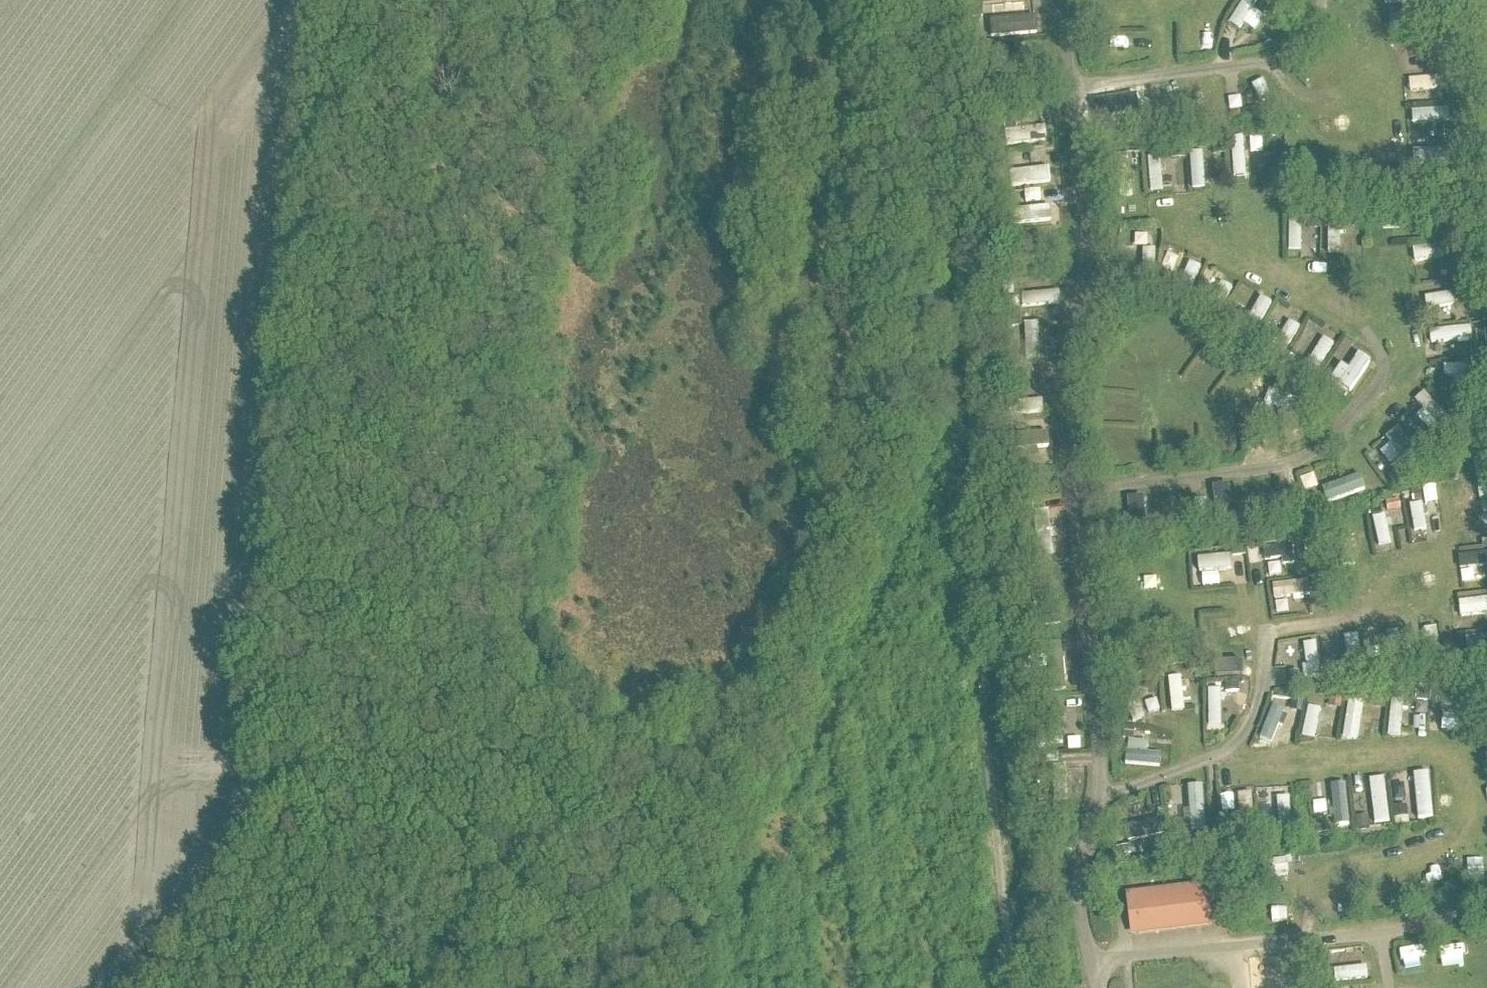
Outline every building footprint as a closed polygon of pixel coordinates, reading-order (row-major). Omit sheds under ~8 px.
[(994,11),(1034,9),(1033,0),(993,0),(994,11)] [(1192,1),(1212,13),(1220,0),(1192,0),(1192,1)] [(1382,18),(1411,18),(1411,0),(1382,0),(1382,18)] [(1264,4),(1259,12),(1269,18),(1274,10),(1264,4)] [(982,6),(971,7),(972,20),(983,20),(982,6)] [(1248,7),(1228,38),(1239,45),(1259,13),(1248,7)] [(1441,9),(1432,10),(1433,23),(1442,23),(1441,9)] [(984,47),(971,49),(973,60),(985,59),(984,47)] [(1442,105),(1442,92),(1408,93),(1408,106),(1442,105)] [(1459,92),(1449,93),(1450,106),(1461,105),(1459,92)] [(1257,112),(1245,114),(1246,123),(1258,121),(1257,112)] [(1433,137),(1432,124),(1410,125),(1411,138),(1433,137)] [(1443,130),(1444,143),(1458,143),(1457,129),(1443,130)] [(1272,141),(1262,141),(1263,154),(1272,154),(1272,141)] [(1226,147),(1213,148),(1213,158),(1226,157),(1226,147)] [(1184,153),(1171,154),(1172,162),(1184,161),(1184,153)] [(1007,156),(997,156),(998,168),(1007,167),(1007,156)] [(1127,156),(1115,157),(1116,166),(1128,165),(1127,156)] [(1204,204),(1202,164),(1182,165),(1185,205),(1204,204)] [(1447,188),(1458,188),(1458,173),(1448,172),(1447,188)] [(1163,205),(1161,175),(1147,176),(1149,205),(1163,205)] [(1012,196),(1000,197),(1000,209),(1013,208),(1012,196)] [(1023,219),(1022,234),(1042,235),(1043,220),(1023,219)] [(1308,219),(1308,227),(1308,231),(1322,231),(1322,227),(1322,219),(1308,219)] [(1443,232),(1431,233),(1431,243),(1444,243),(1443,232)] [(1286,244),(1285,266),(1301,266),(1301,244),(1286,244)] [(1327,250),(1326,270),(1339,270),(1339,250),(1327,250)] [(1412,264),(1412,276),(1435,277),(1435,265),(1412,264)] [(1460,269),(1449,270),(1451,282),(1461,280),(1460,269)] [(1175,283),(1163,278),(1158,289),(1170,294),(1175,283)] [(1003,285),(1004,298),(1014,298),(1014,284),(1003,285)] [(1194,300),(1190,308),(1203,315),(1207,307),(1194,300)] [(1458,307),(1430,309),(1431,323),(1459,321),(1458,307)] [(1056,308),(1029,310),(1030,319),(1056,317),(1056,308)] [(1233,313),(1222,320),(1229,332),(1240,325),(1233,313)] [(1024,371),(1039,372),(1040,333),(1025,333),(1024,371)] [(1476,333),(1478,348),(1486,348),(1486,333),(1476,333)] [(1262,340),(1254,343),(1260,355),(1267,351),(1262,340)] [(1432,359),(1469,357),(1468,341),(1431,343),(1432,359)] [(1310,395),(1331,359),(1313,348),(1292,384),(1310,395)] [(1287,356),(1281,366),(1290,371),(1296,361),(1287,356)] [(1016,374),(1015,387),(1026,388),(1028,375),(1016,374)] [(1473,376),(1441,378),(1442,393),(1474,392),(1473,376)] [(1336,389),(1330,397),(1342,405),(1348,397),(1336,389)] [(1043,413),(1026,414),(1026,427),(1043,426),(1043,413)] [(1256,434),(1246,446),(1256,455),(1266,442),(1256,434)] [(1432,439),(1420,449),(1427,458),(1439,448),(1432,439)] [(1400,472),(1389,481),(1396,489),(1407,480),(1400,472)] [(1420,494),(1412,495),(1414,504),(1422,503),(1420,494)] [(1319,499),(1308,503),(1311,512),(1323,507),(1319,499)] [(1399,503),(1386,505),(1388,514),(1401,512),(1399,503)] [(1420,518),(1407,521),(1413,548),(1426,546),(1420,518)] [(1387,533),(1403,529),(1401,519),(1385,522),(1387,533)] [(1481,519),(1455,523),(1458,547),(1485,543),(1481,519)] [(1209,520),(1194,522),(1195,532),(1210,530),(1209,520)] [(1116,530),(1111,531),(1112,541),(1116,541),(1125,540),(1124,529),(1116,530)] [(1383,529),(1370,533),(1378,563),(1391,559),(1383,529)] [(1313,545),(1304,546),(1306,559),(1315,558),(1313,545)] [(1246,548),(1232,550),(1233,559),(1247,558),(1246,548)] [(1306,578),(1307,567),(1292,566),(1291,577),(1306,578)] [(1043,570),(1029,572),(1030,583),(1044,581),(1043,570)] [(1197,574),(1198,590),(1231,588),(1230,572),(1197,574)] [(1324,579),(1311,581),(1313,594),(1326,592),(1324,579)] [(1272,619),(1308,618),(1307,596),(1271,597),(1272,619)] [(1189,635),(1189,643),(1197,643),(1197,635),(1189,635)] [(1034,638),(1025,650),(1035,658),(1044,646),(1034,638)] [(1318,694),(1316,657),(1302,658),(1304,694),(1318,694)] [(1183,658),(1172,659),(1173,669),(1184,668),(1183,658)] [(1379,666),(1368,667),(1368,676),(1379,675),(1379,666)] [(1478,667),(1479,675),(1486,674),(1486,666),(1478,667)] [(1299,673),(1290,674),(1292,687),(1301,686),(1299,673)] [(1348,675),(1335,677),(1336,687),(1350,685),(1348,675)] [(1225,686),(1226,695),(1240,694),(1239,684),(1225,686)] [(1417,693),(1416,702),(1430,704),(1431,695),(1417,693)] [(1185,726),(1183,695),(1169,696),(1171,727),(1185,726)] [(1373,695),(1372,708),(1385,710),(1387,698),(1373,695)] [(1046,700),(1034,700),(1035,710),(1046,710),(1046,700)] [(1332,701),(1330,712),(1340,713),(1342,703),(1332,701)] [(1291,702),(1289,710),(1301,712),(1303,705),(1291,702)] [(1206,704),(1206,741),(1221,741),(1221,704),(1206,704)] [(1266,714),(1255,754),(1275,760),(1287,720),(1266,714)] [(1298,752),(1316,754),(1320,723),(1302,720),(1298,752)] [(1337,745),(1354,750),(1360,729),(1342,724),(1337,745)] [(1125,727),(1123,741),(1133,743),(1135,729),(1125,727)] [(1384,751),(1402,750),(1400,727),(1383,728),(1384,751)] [(1127,767),(1145,767),(1146,754),(1127,754),(1127,767)] [(1045,756),(1046,764),(1059,764),(1058,755),(1045,756)] [(1431,834),(1429,787),(1409,788),(1411,835),(1431,834)] [(1330,799),(1333,840),(1348,839),(1346,798),(1330,799)] [(1186,804),(1189,845),(1205,844),(1202,803),(1186,804)] [(1249,805),(1237,806),(1238,826),(1251,825),(1249,805)] [(1393,809),(1395,821),(1408,819),(1407,807),(1393,809)] [(1356,820),(1357,831),(1370,830),(1369,818),(1356,820)] [(1315,822),(1316,836),(1330,835),(1328,820),(1315,822)] [(1394,838),(1407,838),(1406,821),(1393,822),(1394,838)] [(1176,844),(1190,840),(1186,826),(1173,829),(1176,844)] [(1271,837),(1270,827),(1257,828),(1257,838),(1271,837)] [(1237,840),(1236,831),(1222,832),(1223,841),(1237,840)] [(1129,848),(1116,851),(1118,859),(1130,857),(1129,848)] [(1128,897),(1134,938),(1214,928),(1209,888),(1128,897)] [(1267,913),(1270,930),(1286,928),(1283,910),(1267,913)] [(1327,955),(1318,956),(1319,969),(1328,968),(1327,955)]
